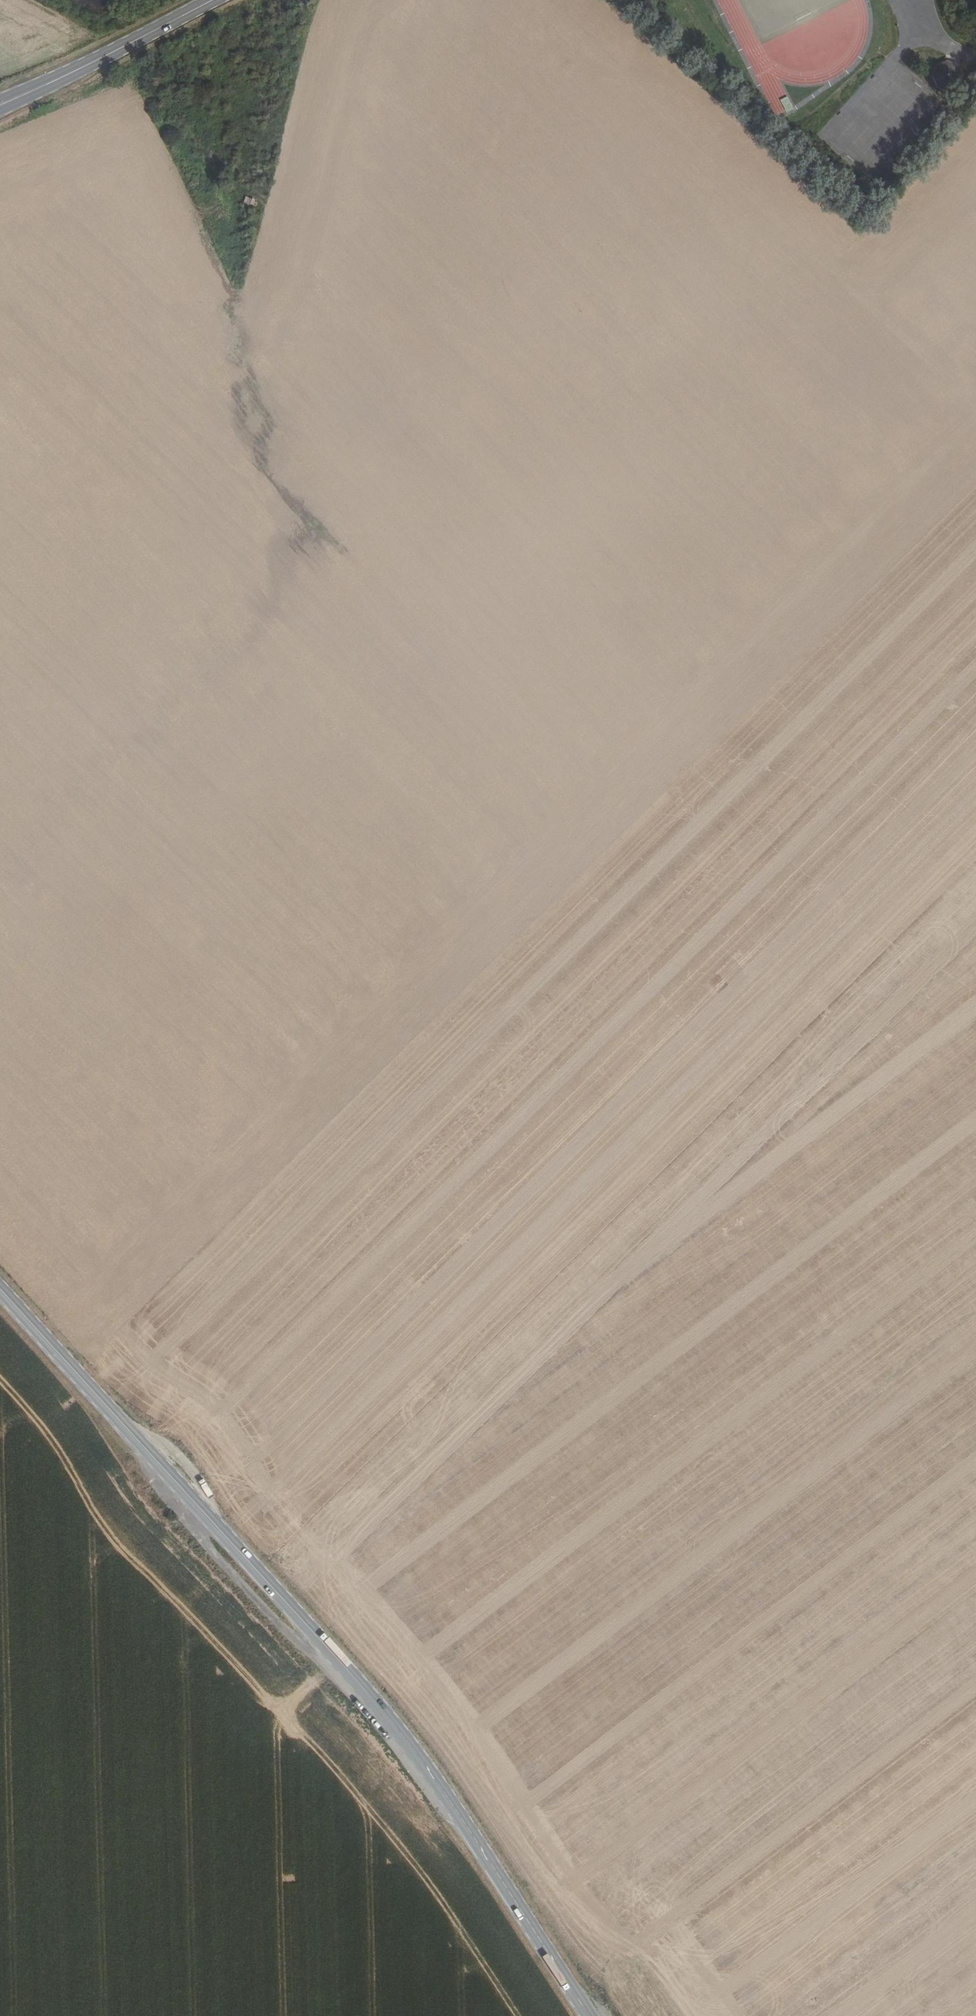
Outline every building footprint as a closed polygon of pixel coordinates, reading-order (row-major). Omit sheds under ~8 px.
[(784,112),(792,108),(785,95),(777,99),(784,112)]
